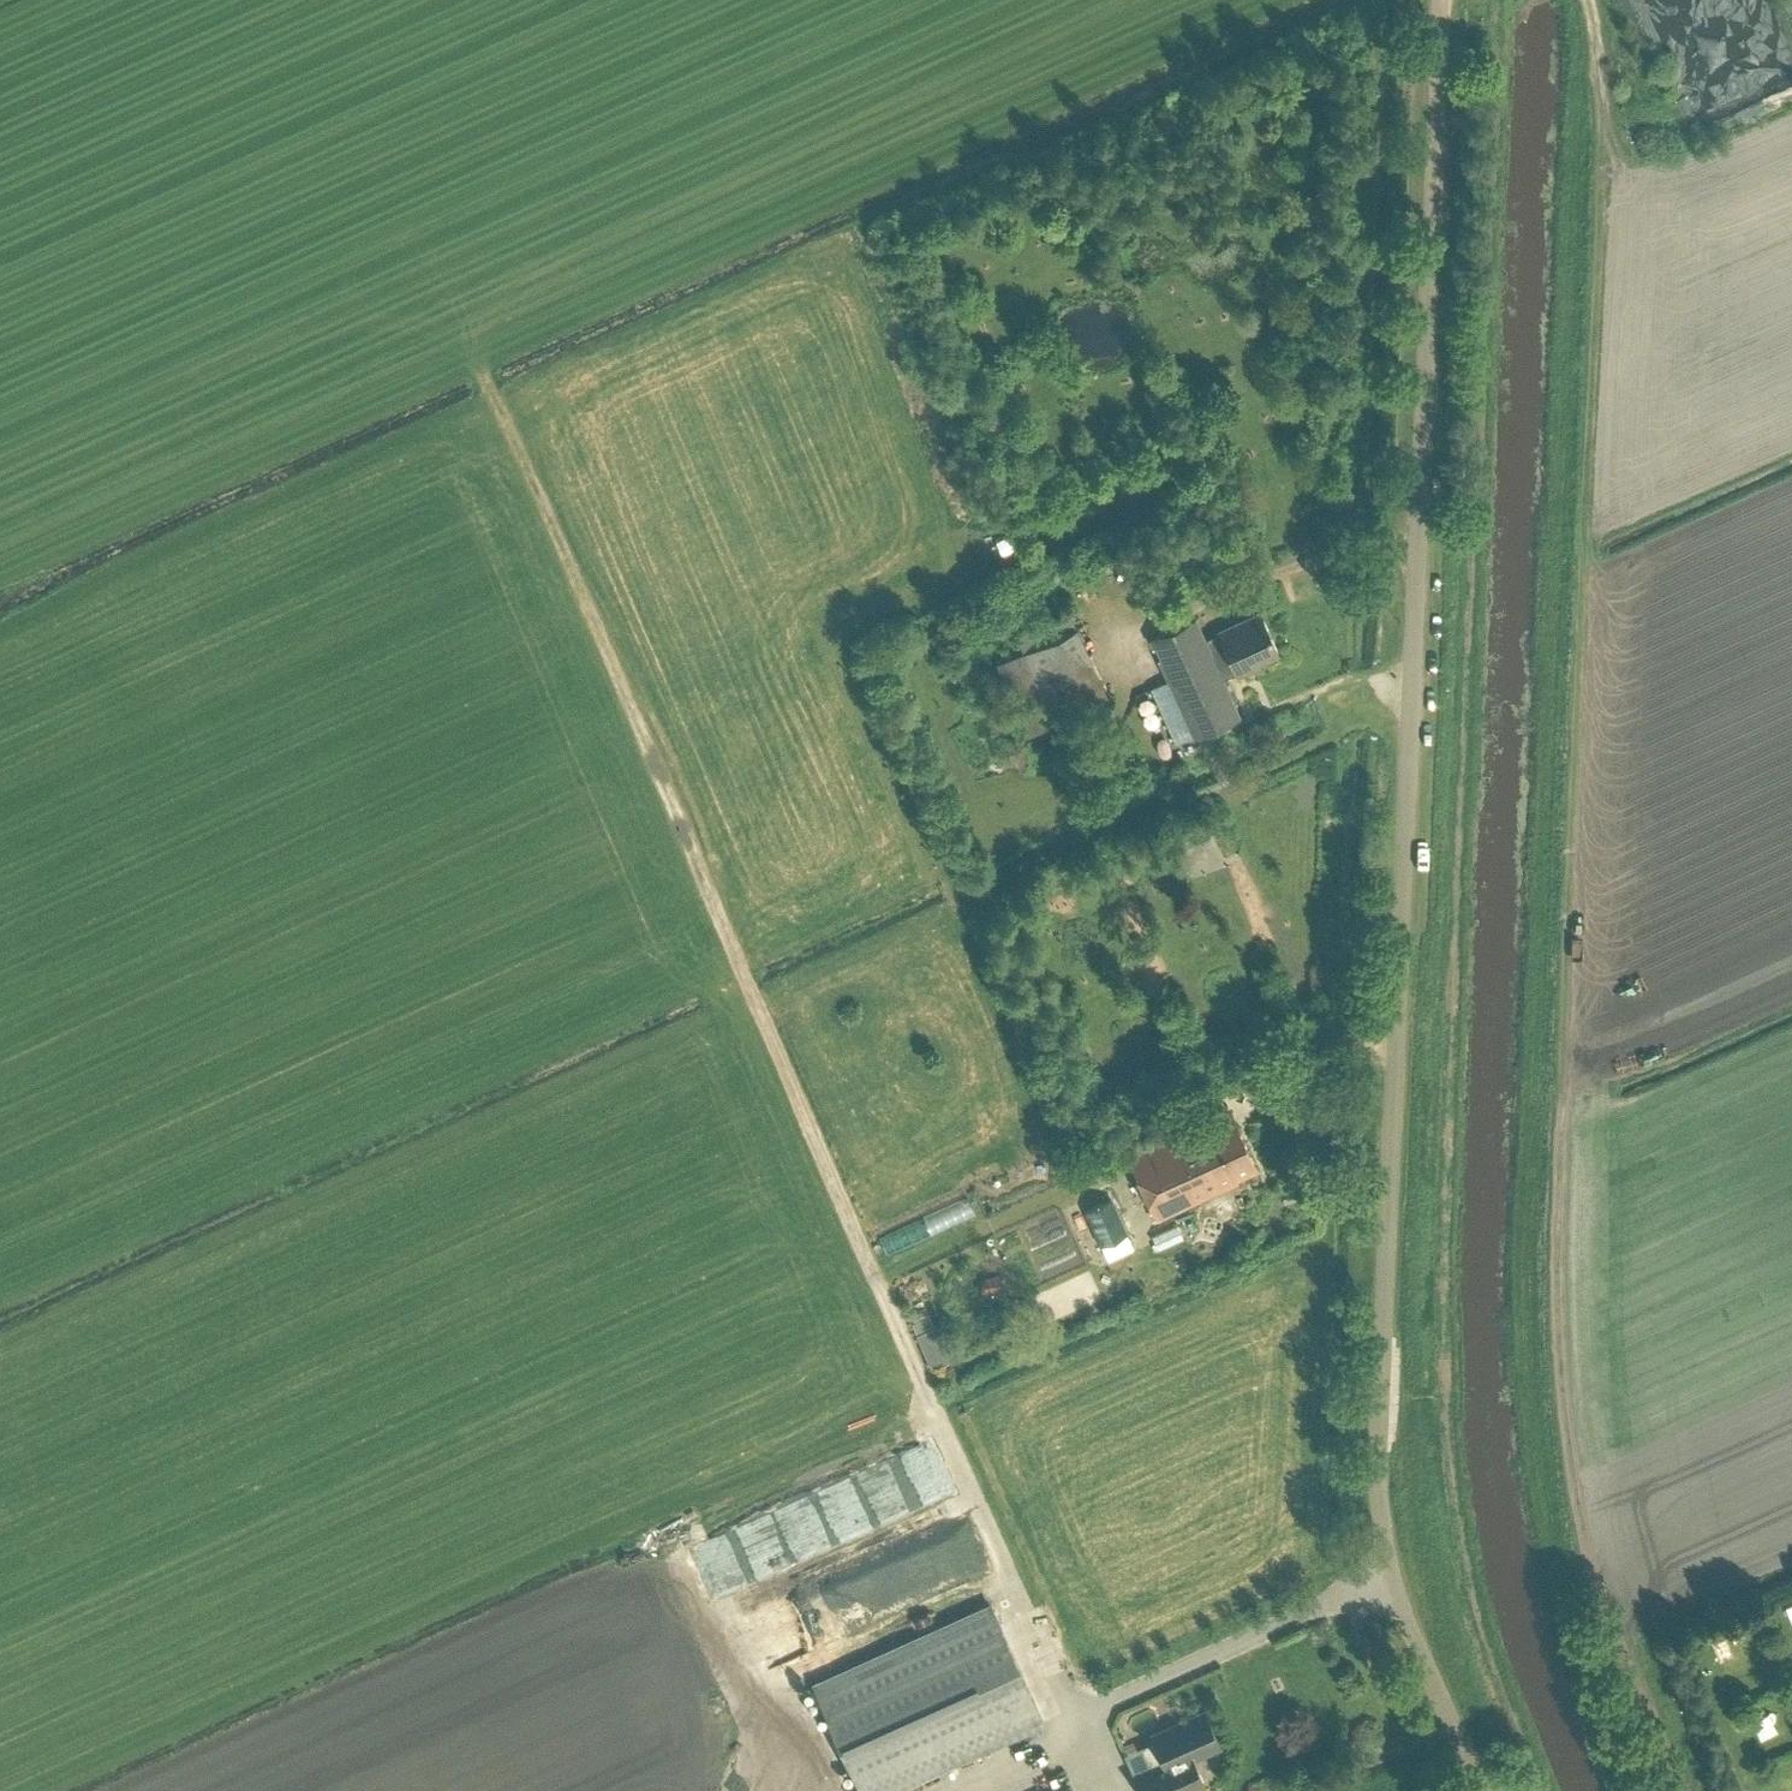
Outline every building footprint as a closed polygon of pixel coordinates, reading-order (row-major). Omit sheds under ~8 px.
[(1769,0),(1714,0),(1715,16),(1697,24),(1673,26),(1668,28),(1670,43),(1679,64),(1683,62),(1717,59),(1684,72),(1687,102),(1678,105),(1679,119),(1690,144),(1708,142),(1779,113),(1791,111),(1791,54),(1769,0)] [(1070,601),(992,636),(1033,728),(1059,716),(1052,700),(1107,675),(1081,616),(1077,617),(1070,601)] [(1186,719),(1194,736),(1239,715),(1220,672),(1234,666),(1237,674),(1259,665),(1257,660),(1278,651),(1260,612),(1218,631),(1218,633),(1205,639),(1195,618),(1150,638),(1174,693),(1162,699),(1174,724),(1186,719)] [(1026,763),(1022,748),(1009,751),(1013,767),(1026,763)] [(1128,1155),(1157,1218),(1237,1181),(1235,1176),(1256,1167),(1229,1109),(1128,1155)] [(1101,1266),(1120,1259),(1106,1220),(1087,1227),(1101,1266)] [(1175,1236),(1147,1252),(1157,1269),(1185,1254),(1175,1236)] [(713,1556),(740,1547),(736,1536),(709,1546),(713,1556)] [(967,1542),(730,1638),(748,1684),(985,1587),(967,1542)] [(863,1790),(887,1790),(1043,1721),(990,1604),(814,1684),(863,1790)] [(1143,1790),(1185,1790),(1204,1782),(1192,1756),(1220,1744),(1205,1711),(1152,1735),(1164,1761),(1135,1774),(1143,1790)]
